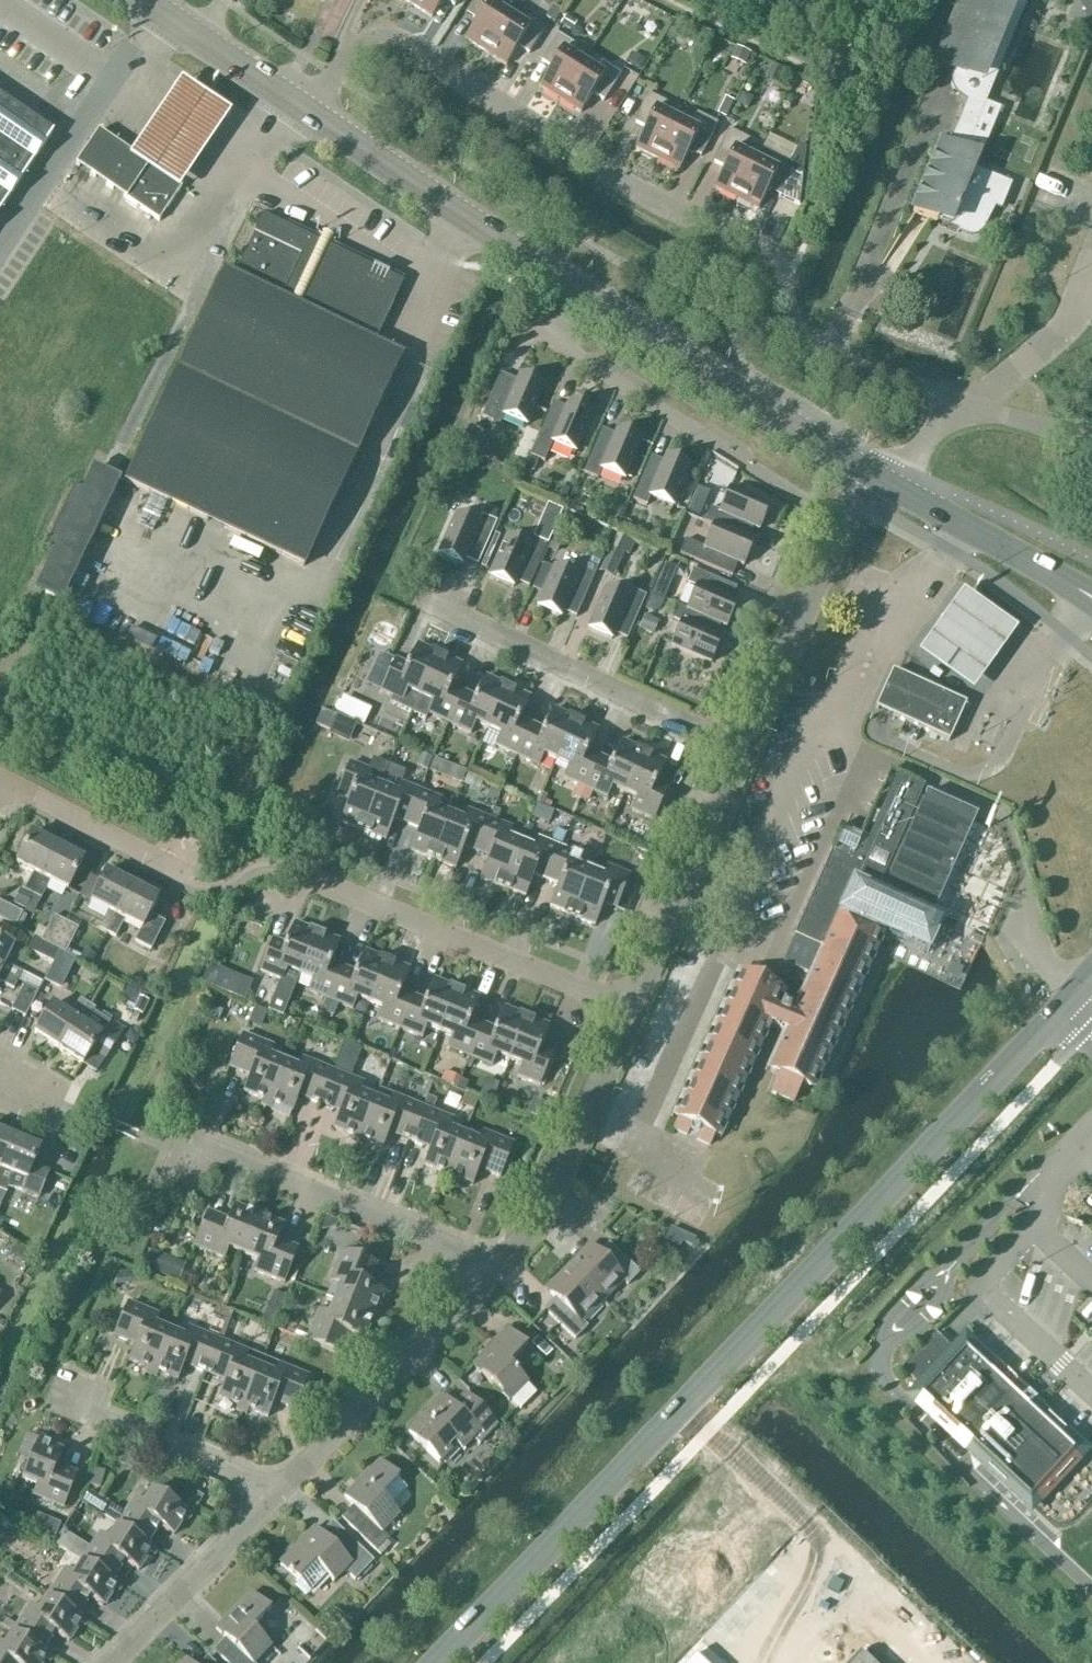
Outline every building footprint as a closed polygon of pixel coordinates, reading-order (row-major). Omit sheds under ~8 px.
[(411,5),(432,19),(443,0),(414,0),(411,5)] [(485,53),(508,17),(496,9),(501,0),(474,0),(465,14),(476,21),(464,40),(485,53)] [(935,68),(937,65),(956,73),(955,76),(954,84),(955,91),(960,97),(967,100),(948,146),(941,143),(913,212),(937,222),(939,217),(960,226),(956,233),(958,234),(959,231),(967,235),(971,235),(976,234),(979,232),(982,228),(992,208),(1001,211),(1010,187),(975,172),(1000,110),(985,104),(1028,0),(962,0),(934,68),(935,68)] [(521,25),(508,17),(485,53),(506,66),(518,47),(529,55),(546,28),(527,15),(521,25)] [(539,87),(560,100),(583,64),(570,56),(576,47),(557,34),(539,61),(551,68),(539,87)] [(595,72),(583,64),(560,100),(580,114),(592,95),(603,102),(621,75),(601,63),(595,72)] [(161,112),(132,155),(181,189),(211,145),(231,116),(182,82),(161,112)] [(657,160),(676,121),(663,115),(668,105),(647,94),(633,123),(645,129),(635,149),(657,160)] [(52,134),(0,98),(0,212),(52,134)] [(676,121),(657,160),(679,171),(689,151),(701,157),(717,124),(697,114),(690,128),(676,121)] [(736,199),(755,161),(742,155),(749,140),(728,130),(712,162),(724,169),(714,188),(736,199)] [(158,222),(181,189),(132,155),(98,132),(75,166),(158,222)] [(755,161),(736,199),(758,210),(768,191),(780,197),(794,168),(774,158),(768,168),(755,161)] [(234,277),(224,273),(125,483),(304,566),(402,356),(374,343),(402,283),(262,217),(254,235),(234,277)] [(526,426),(543,386),(520,376),(517,382),(500,374),(481,418),(499,425),(503,416),(526,426)] [(543,461),(547,452),(548,452),(552,443),(575,453),(592,413),(568,403),(566,409),(553,403),(534,446),(536,447),(532,457),(543,461)] [(624,480),(641,440),(617,430),(615,436),(602,430),(583,473),(597,479),(601,470),(624,480)] [(530,457),(525,468),(532,471),(537,460),(530,457)] [(690,467),(666,457),(664,463),(651,457),(632,500),(646,506),(650,497),(673,507),(690,467)] [(62,603),(118,483),(93,471),(83,490),(74,486),(45,547),(55,551),(36,591),(62,603)] [(704,522),(713,526),(744,539),(750,527),(759,531),(769,507),(729,490),(728,493),(721,490),(717,492),(704,522)] [(707,503),(694,497),(687,512),(701,518),(707,503)] [(456,515),(438,555),(462,566),(464,560),(477,566),(496,522),(482,516),(478,525),(456,515)] [(753,543),(744,539),(713,526),(704,548),(685,540),(679,554),(732,577),(738,564),(743,567),(753,543)] [(634,544),(616,536),(599,572),(613,579),(624,554),(629,556),(634,544)] [(506,537),(489,577),(513,588),(515,582),(528,588),(547,544),(533,538),(529,547),(506,537)] [(554,568),(537,608),(561,618),(563,612),(576,618),(600,562),(586,556),(577,578),(554,568)] [(717,624),(726,628),(736,604),(731,602),(736,589),(693,570),(687,584),(696,588),(686,610),(717,624)] [(627,599),(605,590),(588,630),(611,640),(614,635),(627,640),(645,597),(631,591),(627,599)] [(941,626),(920,655),(975,695),(994,668),(1020,633),(965,594),(941,626)] [(717,624),(686,610),(677,607),(672,620),(681,624),(671,647),(711,664),(721,640),(712,636),(717,624)] [(419,698),(439,656),(417,646),(407,667),(395,661),(380,692),(402,702),(407,692),(419,698)] [(449,724),(463,694),(451,688),(461,667),(439,656),(419,698),(431,704),(426,714),(449,724)] [(949,743),(966,705),(892,672),(875,709),(883,713),(906,723),(902,730),(919,737),(922,730),(949,743)] [(475,724),(487,730),(507,689),(485,678),(475,699),(463,694),(449,724),(471,735),(475,724)] [(495,746),(517,757),(531,726),(519,720),(529,699),(507,689),(487,730),(499,736),(495,746)] [(543,757),(555,762),(575,721),(553,710),(543,732),(531,726),(517,757),(539,767),(543,757)] [(563,778),(585,789),(599,758),(587,753),(597,731),(575,721),(555,762),(567,768),(563,778)] [(611,789),(623,795),(643,753),(621,743),(611,764),(599,758),(585,789),(607,799),(611,789)] [(666,764),(643,753),(623,795),(636,800),(631,811),(653,821),(668,791),(656,785),(666,764)] [(363,832),(389,766),(373,759),(368,772),(349,764),(336,795),(349,800),(340,823),(363,832)] [(434,761),(430,772),(438,775),(442,764),(434,761)] [(394,819),(406,824),(419,793),(401,785),(406,773),(389,766),(363,832),(385,841),(394,819)] [(743,975),(678,1120),(713,1137),(765,1021),(794,1034),(776,1075),(778,1076),(770,1094),(793,1104),(801,1086),(815,1093),(885,937),(928,956),(943,921),(932,916),(977,817),(922,792),(923,788),(897,776),(868,841),(850,833),(840,856),(833,853),(783,964),(813,978),(794,1019),(788,1017),(792,1009),(782,1005),(779,1013),(771,1009),(779,991),(743,975)] [(410,851),(433,860),(450,817),(437,812),(442,802),(419,793),(406,824),(419,829),(410,851)] [(464,847),(476,852),(489,821),(467,812),(462,822),(450,817),(433,860),(455,869),(464,847)] [(480,879),(502,889),(520,845),(509,841),(514,831),(489,821),(476,852),(489,857),(480,879)] [(33,896),(57,847),(31,834),(16,865),(33,873),(24,891),(33,896)] [(534,876),(546,881),(559,849),(539,841),(534,851),(520,845),(502,889),(525,898),(534,876)] [(57,847),(33,896),(40,900),(50,882),(67,891),(83,861),(57,847)] [(549,908),(572,917),(590,874),(577,869),(581,858),(559,849),(546,881),(558,886),(549,908)] [(616,909),(629,878),(606,868),(602,879),(590,874),(572,917),(595,926),(604,904),(616,909)] [(108,934),(132,886),(106,873),(91,903),(108,912),(99,930),(94,939),(101,943),(106,934),(108,934)] [(132,886),(108,934),(115,938),(124,920),(141,929),(134,943),(151,951),(165,924),(149,916),(157,899),(132,886)] [(965,914),(969,899),(954,896),(951,911),(965,914)] [(15,928),(22,914),(0,903),(0,920),(15,928)] [(40,942),(53,948),(66,923),(53,917),(40,942)] [(59,951),(66,955),(78,929),(66,923),(53,948),(59,951)] [(287,972),(299,977),(317,933),(294,924),(285,947),(272,941),(260,973),(282,982),(287,972)] [(307,992),(330,1001),(343,969),(331,964),(339,943),(317,933),(299,977),(311,982),(307,992)] [(27,951),(52,964),(59,951),(53,948),(40,942),(33,938),(27,951)] [(18,982),(17,983),(23,986),(24,986),(38,993),(42,984),(4,965),(13,948),(0,941),(0,973),(18,982)] [(52,964),(45,979),(60,986),(74,959),(59,951),(52,964)] [(356,1000),(369,1005),(386,962),(364,953),(355,974),(343,969),(330,1001),(352,1010),(356,1000)] [(377,1020),(400,1030),(412,998),(400,993),(409,971),(386,962),(369,1005),(381,1010),(377,1020)] [(221,976),(208,971),(204,983),(245,1000),(252,984),(222,972),(221,976)] [(0,973),(0,984),(14,991),(17,983),(18,982),(0,973)] [(426,1028),(439,1033),(456,990),(434,981),(425,1003),(412,998),(400,1030),(422,1039),(426,1028)] [(24,986),(23,986),(11,1011),(25,1018),(38,993),(24,986)] [(447,1049),(470,1058),(482,1026),(470,1021),(479,999),(456,990),(439,1033),(451,1038),(447,1049)] [(34,1034),(58,1050),(87,1004),(80,999),(69,1015),(53,1004),(34,1034)] [(139,999),(134,1010),(143,1014),(148,1003),(139,999)] [(95,1009),(87,1004),(58,1050),(82,1066),(91,1052),(105,1061),(121,1036),(107,1027),(101,1036),(85,1025),(95,1009)] [(496,1056),(509,1061),(526,1018),(503,1009),(494,1031),(482,1026),(470,1058),(492,1067),(496,1056)] [(526,1018),(509,1061),(521,1066),(516,1077),(540,1086),(552,1054),(540,1049),(549,1028),(526,1018)] [(336,1029),(322,1023),(318,1032),(332,1038),(336,1029)] [(130,1033),(125,1040),(133,1045),(138,1038),(130,1033)] [(268,1103),(283,1064),(269,1058),(273,1048),(242,1035),(228,1069),(249,1077),(243,1093),(268,1103)] [(299,1097),(319,1105),(332,1072),(302,1060),(298,1070),(283,1064),(268,1103),(292,1113),(299,1097)] [(333,1129),(357,1139),(373,1100),(359,1095),(363,1085),(332,1072),(319,1105),(339,1114),(333,1129)] [(389,1134),(409,1142),(423,1109),(392,1096),(388,1106),(373,1100),(357,1139),(382,1149),(389,1134)] [(423,1166),(447,1175),(463,1137),(449,1131),(453,1121),(423,1109),(409,1142),(429,1150),(423,1166)] [(13,1138),(0,1133),(0,1169),(13,1138)] [(479,1170),(500,1179),(513,1146),(482,1133),(478,1143),(463,1137),(447,1175),(473,1186),(479,1170)] [(0,1169),(0,1192),(6,1194),(8,1189),(22,1192),(39,1199),(50,1172),(33,1165),(40,1149),(13,1138),(0,1169)] [(242,1255),(258,1217),(234,1207),(227,1223),(207,1214),(194,1247),(225,1259),(229,1250),(242,1255)] [(283,1227),(258,1217),(242,1255),(257,1261),(253,1271),(284,1284),(297,1251),(277,1243),(283,1227)] [(568,1269),(602,1302),(622,1281),(627,1285),(639,1274),(608,1244),(597,1255),(589,1247),(568,1269)] [(185,1264),(151,1251),(144,1268),(178,1281),(185,1264)] [(340,1287),(334,1301),(373,1317),(383,1292),(367,1286),(376,1265),(343,1251),(330,1283),(340,1287)] [(602,1302),(568,1269),(546,1291),(554,1299),(544,1310),(575,1340),(586,1328),(581,1323),(602,1302)] [(363,1341),(373,1317),(334,1301),(329,1315),(319,1311),(306,1342),(339,1355),(347,1335),(363,1341)] [(128,1361),(153,1371),(169,1331),(155,1325),(159,1317),(128,1304),(114,1337),(135,1346),(128,1361)] [(272,1327),(277,1315),(267,1311),(262,1323),(272,1327)] [(184,1366),(204,1374),(218,1341),(187,1329),(184,1337),(169,1331),(153,1371),(178,1381),(184,1366)] [(508,1330),(472,1366),(509,1402),(527,1383),(509,1366),(527,1348),(508,1330)] [(958,1353),(937,1333),(901,1370),(922,1390),(916,1396),(1032,1505),(1082,1451),(1032,1404),(1035,1400),(1032,1397),(1012,1379),(1009,1382),(967,1343),(958,1353)] [(218,1398),(243,1408),(259,1368),(245,1362),(248,1354),(218,1341),(204,1374),(224,1383),(218,1398)] [(243,1408),(268,1418),(274,1403),(295,1411),(308,1378),(277,1366),(273,1374),(259,1368),(243,1408)] [(440,1465),(457,1447),(461,1451),(473,1439),(479,1445),(497,1427),(464,1394),(452,1406),(443,1397),(407,1433),(440,1465)] [(63,1509),(77,1476),(56,1468),(62,1452),(38,1442),(22,1480),(36,1486),(32,1496),(63,1509)] [(398,1480),(380,1462),(344,1498),(353,1507),(341,1519),(375,1552),(388,1539),(381,1533),(399,1515),(381,1498),(398,1480)] [(117,1526),(117,1527),(148,1545),(160,1528),(173,1536),(187,1513),(152,1491),(144,1504),(134,1499),(124,1514),(112,1506),(104,1518),(117,1526)] [(98,1513),(103,1501),(82,1493),(77,1505),(98,1513)] [(32,1527),(55,1536),(60,1524),(37,1515),(32,1527)] [(373,1562),(332,1522),(321,1534),(315,1528),(279,1565),(310,1595),(327,1577),(333,1583),(344,1571),(355,1581),(373,1562)] [(148,1545),(117,1527),(108,1540),(100,1534),(82,1562),(112,1581),(124,1562),(138,1572),(153,1549),(148,1545)] [(118,1584),(112,1581),(82,1562),(74,1575),(65,1570),(47,1598),(77,1616),(89,1598),(103,1607),(118,1584)] [(251,1594),(216,1630),(225,1639),(213,1651),(225,1662),(255,1662),(270,1647),(253,1630),(270,1612),(251,1594)] [(282,1625),(294,1616),(278,1597),(267,1606),(282,1625)] [(83,1620),(77,1616),(47,1598),(39,1611),(30,1605),(12,1633),(43,1652),(54,1634),(68,1643),(83,1620)] [(884,1628),(861,1652),(872,1662),(920,1662),(884,1628)] [(48,1655),(43,1652),(12,1633),(4,1646),(0,1644),(0,1662),(43,1662),(48,1655)]
